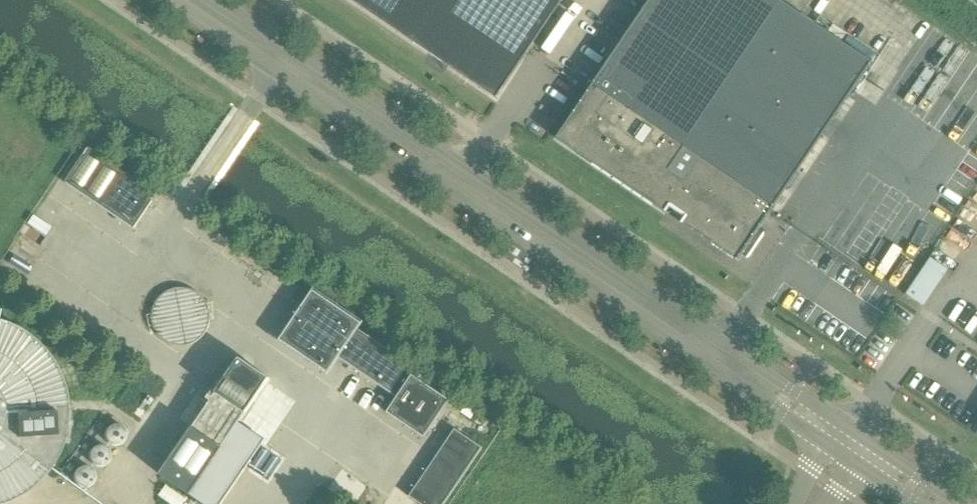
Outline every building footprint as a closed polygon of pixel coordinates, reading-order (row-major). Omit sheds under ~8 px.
[(497,99),(563,0),(350,0),(497,99)] [(686,217),(682,224),(738,262),(742,255),(748,259),(765,233),(759,230),(770,213),(872,63),(779,0),(651,0),(587,95),(557,139),(666,213),(671,206),(675,209),(674,212),(681,216),(682,214),(686,217)] [(158,194),(89,148),(65,183),(134,230),(158,194)] [(911,286),(929,298),(948,270),(930,258),(911,286)] [(929,298),(911,286),(905,295),(923,307),(929,298)] [(328,374),(338,359),(397,398),(386,413),(424,438),(450,401),(419,380),(422,375),(434,383),(435,381),(358,330),(362,324),(313,291),(313,292),(311,293),(280,341),(328,374)] [(70,418),(70,408),(68,400),(66,391),(62,380),(54,364),(47,356),(42,350),(39,347),(29,339),(20,333),(13,330),(5,327),(0,325),(0,503),(18,503),(26,500),(34,494),(40,488),(46,482),(54,473),(62,456),(66,445),(68,437),(70,420),(70,418)] [(193,429),(223,449),(270,379),(240,359),(193,429)] [(160,476),(190,496),(195,490),(223,449),(193,429),(185,439),(160,476)] [(419,503),(445,503),(483,448),(455,429),(409,497),(419,503)]
